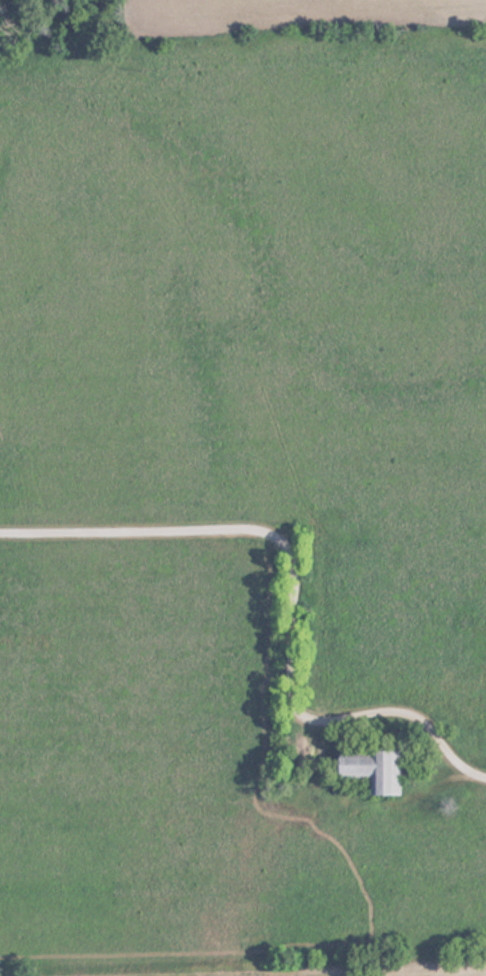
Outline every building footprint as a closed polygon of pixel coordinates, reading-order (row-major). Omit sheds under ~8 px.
[(397,795),(397,750),(366,750),(366,756),(332,756),(332,780),(364,780),(364,795),(397,795)]
